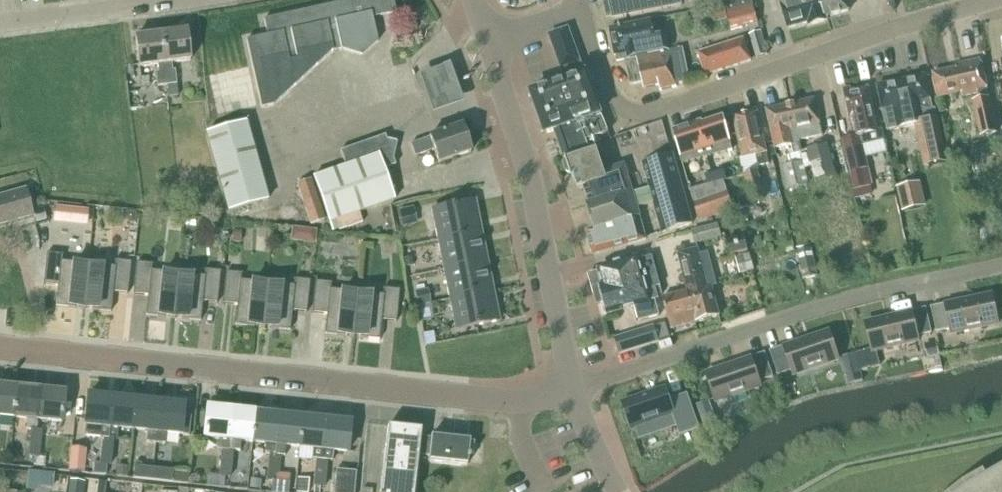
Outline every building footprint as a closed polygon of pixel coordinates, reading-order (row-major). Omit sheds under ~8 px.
[(360,56),(376,42),(371,17),(395,13),(393,0),(353,0),(324,7),(264,20),(267,37),(247,42),(261,110),(273,107),(333,52),(341,50),(360,56)] [(613,19),(683,5),(682,0),(609,0),(613,19)] [(734,0),(700,0),(702,8),(724,3),(734,0)] [(728,16),(755,9),(753,0),(734,0),(724,3),(728,16)] [(827,18),(821,0),(780,0),(782,5),(788,29),(808,23),(809,26),(828,21),(827,18)] [(827,18),(849,11),(846,0),(821,0),(827,18)] [(749,27),(759,24),(755,9),(728,16),(732,31),(749,27)] [(625,60),(637,57),(658,53),(670,50),(666,34),(655,37),(651,20),(610,29),(617,62),(625,60)] [(569,29),(550,36),(563,68),(580,61),(569,29)] [(187,31),(161,34),(168,86),(169,98),(179,97),(176,70),(173,71),(172,63),(191,61),(187,31)] [(751,35),(757,58),(768,55),(761,32),(751,35)] [(159,74),(157,74),(158,87),(168,86),(161,34),(136,37),(139,68),(158,65),(159,74)] [(699,52),(706,75),(751,61),(745,38),(699,52)] [(115,44),(118,61),(130,59),(126,42),(115,44)] [(685,83),(679,49),(670,51),(670,50),(658,53),(660,62),(663,61),(671,59),(677,84),(685,83)] [(660,62),(658,53),(637,57),(643,83),(644,89),(657,86),(653,65),(663,63),(663,61),(660,62)] [(625,60),(631,86),(643,83),(637,57),(625,60)] [(663,63),(653,65),(657,86),(660,86),(661,91),(677,87),(677,84),(671,59),(663,61),(663,63)] [(982,137),(998,133),(989,91),(988,91),(981,59),(956,65),(957,69),(934,74),(939,98),(963,93),(963,97),(979,93),(981,100),(975,101),(982,137)] [(563,68),(566,76),(583,69),(580,61),(563,68)] [(434,115),(465,105),(452,65),(422,74),(434,115)] [(562,148),(598,134),(609,131),(601,114),(601,113),(590,86),(586,75),(586,74),(532,93),(546,133),(547,133),(557,130),(562,148)] [(902,81),(878,86),(888,132),(915,126),(924,168),(948,163),(946,150),(937,110),(933,109),(925,76),(902,81)] [(842,137),(852,179),(856,198),(868,195),(867,188),(868,187),(864,170),(868,169),(862,147),(886,142),(883,131),(878,132),(868,88),(844,93),(853,135),(842,137)] [(791,105),(800,142),(823,136),(815,100),(791,105)] [(791,105),(767,110),(775,149),(791,146),(800,144),(800,142),(791,105)] [(733,117),(742,158),(756,155),(759,167),(769,165),(766,153),(758,112),(733,117)] [(703,123),(697,124),(707,158),(734,150),(725,118),(704,125),(703,123)] [(207,133),(229,211),(267,200),(245,122),(207,133)] [(697,124),(674,131),(684,165),(707,158),(697,124)] [(434,151),(439,164),(471,153),(462,126),(429,137),(430,139),(411,146),(415,158),(434,151)] [(634,194),(628,174),(625,165),(604,171),(597,147),(601,146),(598,134),(562,148),(567,162),(565,165),(567,172),(571,174),(572,176),(575,175),(579,189),(585,187),(590,205),(587,206),(588,208),(634,194)] [(346,166),(379,155),(393,150),(395,145),(385,142),(384,138),(385,137),(385,136),(341,152),(346,166)] [(810,186),(837,179),(828,145),(802,152),(809,185),(810,186)] [(790,166),(783,168),(788,190),(791,189),(809,185),(802,152),(801,149),(792,151),(789,152),(790,156),(788,157),(790,166)] [(393,150),(379,155),(383,170),(395,165),(395,164),(393,165),(391,159),(393,150)] [(663,233),(693,224),(673,154),(643,163),(651,189),(655,203),(663,233)] [(379,155),(346,166),(314,177),(330,223),(394,201),(383,170),(379,155)] [(744,175),(751,202),(766,198),(759,171),(744,175)] [(725,172),(715,174),(718,183),(726,181),(727,181),(725,172)] [(715,174),(706,177),(708,185),(718,183),(715,174)] [(312,179),(297,184),(311,225),(326,220),(312,179)] [(718,183),(708,185),(690,190),(699,221),(734,209),(728,189),(726,181),(718,183)] [(902,214),(927,208),(921,183),(896,189),(902,214)] [(638,208),(655,203),(651,189),(634,194),(638,208)] [(33,215),(25,190),(0,197),(0,224),(33,215)] [(595,230),(640,217),(638,208),(634,194),(588,208),(595,230)] [(477,201),(433,210),(439,241),(483,232),(477,201)] [(54,223),(72,224),(73,209),(55,207),(54,223)] [(32,212),(36,225),(47,221),(43,208),(32,212)] [(414,224),(411,210),(400,212),(403,226),(414,224)] [(137,212),(125,211),(125,218),(128,223),(135,223),(137,212)] [(363,224),(359,213),(335,222),(339,232),(363,224)] [(588,232),(595,255),(647,239),(640,217),(595,230),(588,232)] [(723,237),(719,223),(699,229),(692,231),(696,244),(723,237)] [(317,231),(305,230),(303,243),(315,244),(317,231)] [(233,231),(233,243),(241,244),(242,232),(233,231)] [(488,261),(483,232),(439,241),(445,270),(488,261)] [(735,254),(735,256),(749,252),(745,237),(727,241),(731,255),(735,254)] [(819,278),(811,245),(797,248),(797,253),(803,281),(819,278)] [(699,249),(679,254),(689,292),(698,329),(704,328),(703,321),(720,316),(712,287),(717,285),(713,270),(710,268),(705,253),(700,255),(699,249)] [(56,307),(84,309),(88,265),(63,262),(63,255),(47,253),(43,285),(58,287),(56,307)] [(736,258),(739,268),(740,275),(755,271),(750,254),(736,258)] [(595,295),(599,295),(602,304),(605,303),(608,315),(636,307),(640,322),(660,316),(656,301),(659,299),(658,296),(663,294),(661,287),(653,257),(637,261),(600,271),(589,274),(595,295)] [(114,267),(88,265),(84,309),(111,312),(113,293),(128,294),(131,262),(115,260),(114,267)] [(488,261),(445,270),(451,299),(494,291),(488,261)] [(146,316),(173,319),(178,274),(152,271),(153,265),(137,263),(133,295),(148,297),(146,316)] [(221,272),(205,270),(204,277),(178,274),(173,319),(201,322),(203,302),(217,304),(221,272)] [(235,325),(263,328),(267,283),(242,281),(243,274),(226,272),(223,304),(237,306),(235,325)] [(263,328),(290,331),(292,312),(307,313),(310,281),(294,279),(293,286),(267,283),(263,328)] [(327,315),(325,335),(353,337),(357,292),(331,290),(332,283),(316,281),(312,313),(327,315)] [(357,292),(353,337),(380,340),(382,321),(397,322),(400,290),(384,288),(383,295),(357,292)] [(418,307),(430,304),(427,291),(415,293),(418,307)] [(494,291),(451,299),(457,330),(500,321),(500,320),(494,291)] [(691,324),(693,331),(698,329),(689,292),(663,298),(671,329),(691,324)] [(952,333),(999,323),(993,295),(963,301),(962,300),(931,307),(931,308),(932,308),(937,332),(951,329),(952,333)] [(897,316),(866,323),(872,350),(873,351),(877,350),(919,341),(919,336),(933,333),(927,309),(927,307),(896,315),(897,316)] [(655,326),(615,339),(620,354),(660,341),(670,338),(666,324),(655,327),(655,326)] [(801,342),(800,341),(770,351),(771,352),(779,375),(793,371),(794,375),(839,359),(830,332),(801,342)] [(924,345),(927,358),(939,356),(936,342),(924,345)] [(877,350),(873,351),(872,350),(856,354),(861,372),(881,366),(877,350)] [(707,374),(716,402),(762,386),(760,382),(774,377),(766,354),(766,353),(736,363),(737,364),(707,374)] [(856,354),(846,356),(853,385),(863,382),(856,354)] [(0,386),(0,416),(14,418),(17,388),(0,386)] [(31,432),(31,429),(37,429),(38,420),(37,420),(41,391),(17,388),(14,418),(27,419),(26,431),(31,432)] [(640,440),(677,427),(680,436),(700,430),(688,396),(669,402),(664,389),(623,403),(632,430),(636,429),(640,440)] [(38,420),(61,423),(65,393),(41,391),(37,420),(38,420)] [(84,437),(103,439),(101,450),(107,451),(114,451),(115,440),(108,439),(112,398),(88,395),(84,437)] [(136,401),(112,398),(108,439),(115,440),(117,440),(119,428),(133,430),(136,401)] [(159,403),(136,401),(133,430),(147,431),(146,443),(155,444),(159,403)] [(700,419),(714,414),(710,402),(696,407),(700,419)] [(159,403),(155,444),(165,445),(166,433),(189,436),(191,418),(183,417),(184,405),(159,403)] [(218,448),(222,448),(220,463),(226,463),(233,464),(235,450),(228,449),(232,411),(208,408),(205,437),(219,438),(218,448)] [(255,413),(232,411),(228,449),(235,450),(239,450),(240,441),(253,442),(255,413)] [(279,415),(255,413),(253,442),(265,443),(264,453),(270,453),(275,453),(276,445),(279,415)] [(303,418),(279,415),(276,445),(275,453),(275,456),(282,456),(285,456),(286,445),(300,447),(303,418)] [(326,421),(303,418),(300,447),(313,449),(311,459),(316,459),(315,473),(321,473),(327,474),(329,461),(322,460),(326,421)] [(333,461),(334,451),(347,453),(350,423),(326,421),(322,460),(329,461),(333,461)] [(418,456),(429,457),(429,461),(467,465),(469,455),(472,455),(474,443),(470,443),(470,441),(432,437),(432,438),(421,437),(421,431),(389,427),(382,491),(414,491),(418,456)] [(31,429),(31,432),(29,442),(42,444),(44,430),(37,429),(31,429)] [(42,444),(29,442),(28,456),(35,457),(40,458),(42,444)] [(114,451),(107,451),(101,450),(99,464),(112,466),(114,451)] [(71,452),(69,473),(82,474),(84,453),(71,452)] [(275,453),(270,453),(268,468),(273,469),(281,469),(282,456),(275,456),(275,453)] [(35,457),(33,467),(43,468),(44,458),(40,458),(35,457)] [(233,464),(226,463),(220,463),(219,476),(232,477),(233,464)] [(117,467),(116,477),(127,479),(128,468),(117,467)] [(153,469),(148,468),(135,467),(133,480),(151,481),(153,469)] [(281,469),(273,469),(268,468),(267,482),(272,482),(280,483),(281,469)] [(153,469),(151,481),(188,485),(189,475),(173,473),(173,471),(160,469),(153,469)] [(334,491),(355,491),(356,473),(336,471),(334,491)] [(967,490),(965,491),(1001,491),(1001,471),(967,490)] [(327,474),(321,473),(315,473),(314,487),(326,488),(327,474)] [(297,491),(308,491),(309,480),(298,479),(297,491)] [(261,481),(250,480),(249,490),(260,491),(261,481)] [(85,483),(70,481),(68,491),(84,491),(85,483)] [(290,484),(280,483),(272,482),(272,491),(289,491),(290,484)]
